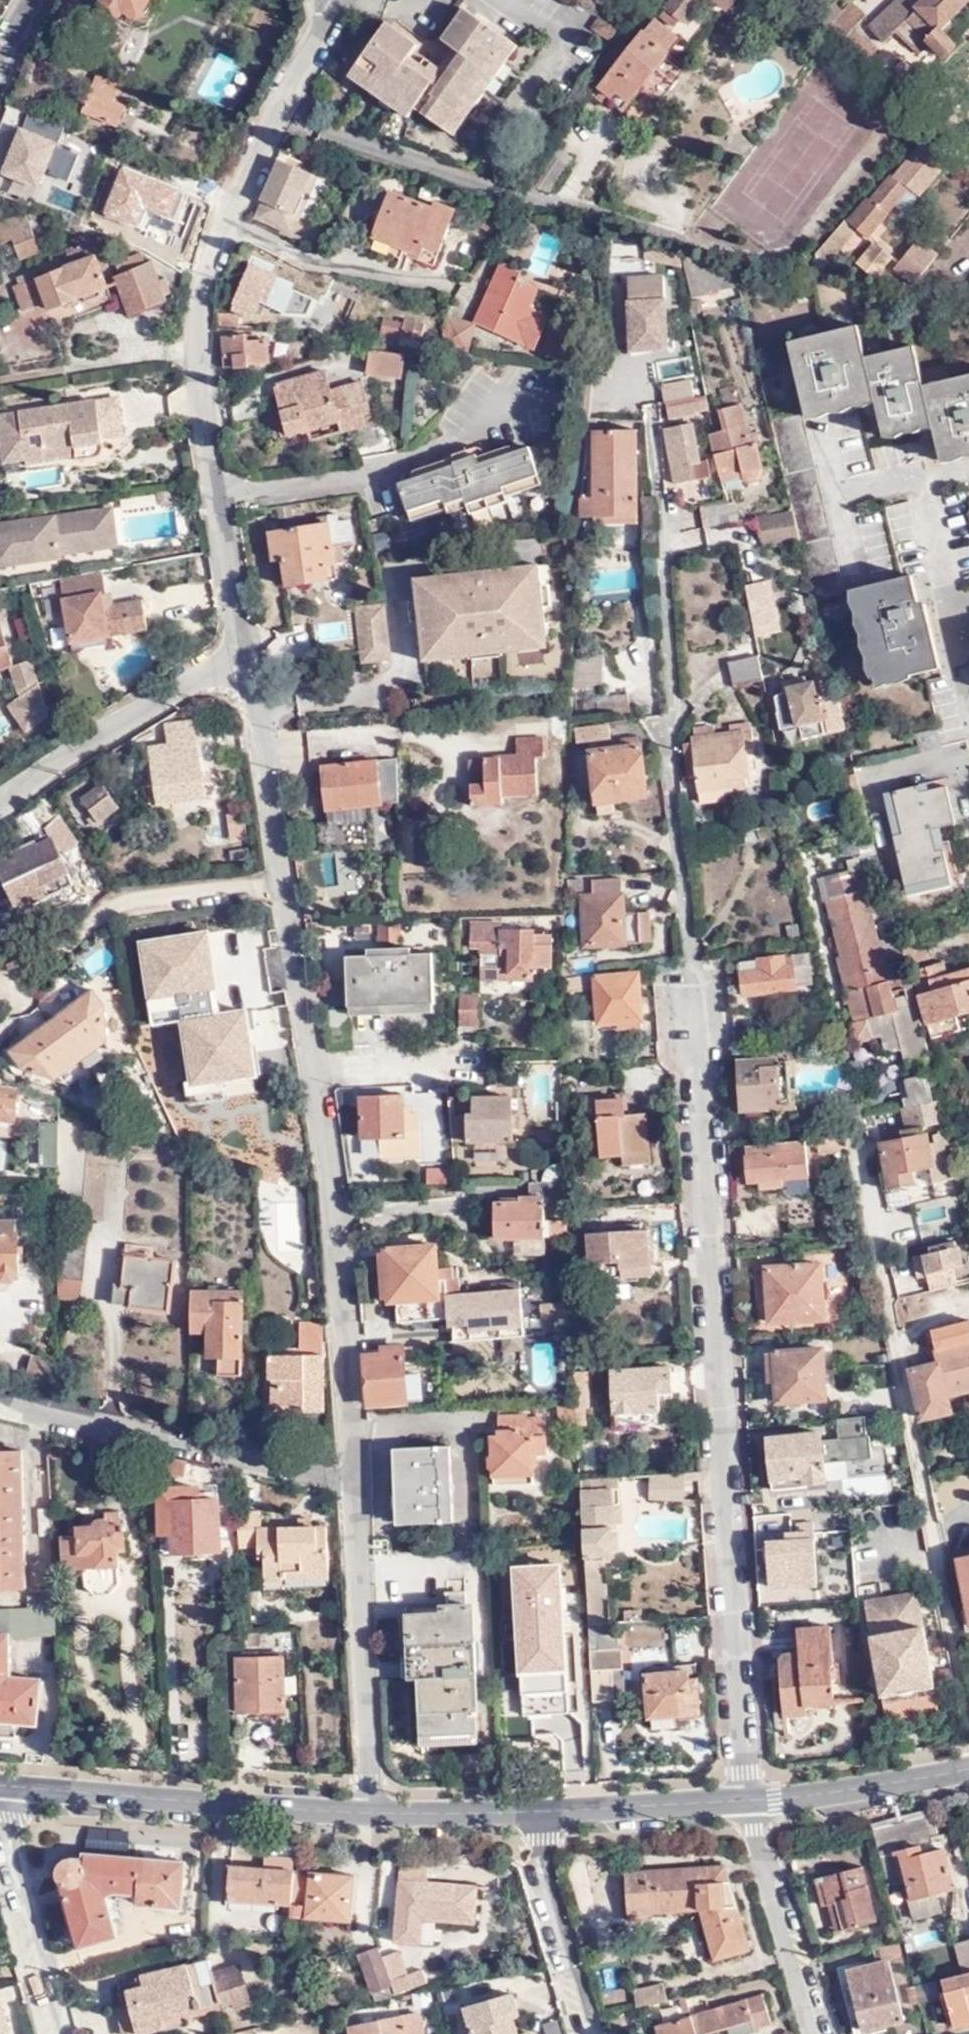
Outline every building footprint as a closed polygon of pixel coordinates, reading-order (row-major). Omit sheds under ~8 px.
[(113,20),(117,20),(140,32),(152,28),(162,7),(160,0),(105,0),(104,3),(104,7),(106,13),(107,15),(110,18),(113,20)] [(666,12),(681,24),(699,0),(675,0),(666,12)] [(726,11),(734,0),(711,0),(726,11)] [(944,57),(955,46),(946,38),(958,25),(954,21),(968,6),(968,0),(902,0),(872,30),(888,45),(898,35),(922,58),(933,47),(944,57)] [(830,35),(832,32),(847,14),(845,13),(838,7),(820,28),(830,35)] [(832,32),(856,50),(866,39),(858,33),(869,20),(854,7),(847,14),(832,32)] [(448,133),(459,117),(469,102),(478,90),(489,75),(498,62),(512,44),(466,11),(443,41),(457,51),(464,56),(433,98),(436,100),(425,116),(448,133)] [(591,29),(615,46),(622,35),(598,19),(591,29)] [(356,71),(372,82),(399,102),(415,113),(417,110),(431,90),(403,71),(408,65),(421,47),(390,24),(356,71)] [(643,36),(633,51),(615,75),(596,100),(607,109),(610,106),(617,97),(630,106),(641,92),(660,106),(688,70),(667,55),(678,41),(656,26),(646,38),(643,36)] [(881,52),(866,39),(856,50),(872,63),(881,52)] [(621,42),(603,67),(615,75),(633,51),(621,42)] [(506,67),(520,50),(512,44),(498,62),(506,67)] [(433,98),(464,56),(457,51),(433,83),(435,85),(431,90),(417,110),(425,116),(436,100),(433,98)] [(497,80),(506,67),(498,62),(489,75),(497,80)] [(435,85),(433,83),(408,65),(403,71),(431,90),(435,85)] [(351,78),(367,89),(372,82),(356,71),(351,78)] [(486,96),(497,80),(489,75),(478,90),(486,96)] [(98,78),(83,113),(95,118),(116,127),(118,127),(126,109),(116,104),(123,89),(98,78)] [(367,89),(394,109),(399,102),(372,82),(367,89)] [(477,108),(486,96),(478,90),(469,102),(477,108)] [(617,97),(610,106),(623,115),(630,106),(617,97)] [(583,100),(569,120),(577,125),(591,105),(583,100)] [(415,113),(399,102),(394,109),(409,120),(415,113)] [(467,123),(477,108),(469,102),(459,117),(467,123)] [(456,138),(467,123),(459,117),(448,133),(456,138)] [(111,140),(116,127),(95,118),(89,131),(111,140)] [(88,137),(72,132),(62,157),(77,163),(88,137)] [(124,161),(107,156),(99,175),(116,181),(124,161)] [(323,179),(286,161),(266,201),(268,202),(260,218),(295,235),(323,179)] [(367,182),(373,168),(363,165),(357,178),(367,182)] [(760,223),(798,219),(797,207),(826,204),(823,170),(789,173),(791,194),(763,197),(765,220),(760,220),(760,223)] [(851,222),(849,220),(819,255),(830,265),(859,231),(868,238),(910,189),(895,176),(873,201),(871,200),(851,222)] [(383,219),(391,196),(386,195),(378,217),(383,219)] [(375,241),(402,251),(418,257),(417,262),(436,269),(456,214),(437,207),(434,212),(391,196),(383,219),(378,217),(371,237),(375,239),(375,241)] [(213,210),(199,203),(191,220),(206,226),(213,210)] [(0,227),(0,248),(15,242),(23,261),(43,253),(27,216),(0,227)] [(367,250),(398,261),(402,251),(375,241),(375,239),(371,237),(367,250)] [(918,237),(896,260),(914,278),(936,254),(918,237)] [(52,305),(61,327),(116,305),(90,241),(67,249),(74,267),(19,289),(29,314),(52,305)] [(868,274),(884,252),(875,245),(859,267),(868,274)] [(895,260),(884,252),(868,274),(877,282),(895,260)] [(118,278),(150,265),(146,255),(113,268),(118,278)] [(150,265),(118,278),(135,316),(169,302),(153,264),(150,265)] [(238,298),(233,315),(240,318),(252,324),(257,315),(261,317),(267,305),(284,312),(295,287),(251,269),(238,298)] [(550,298),(555,288),(547,284),(533,278),(526,276),(524,279),(503,270),(478,327),(528,348),(543,315),(550,298)] [(627,279),(630,326),(666,324),(662,277),(627,279)] [(559,302),(550,298),(543,315),(552,319),(559,302)] [(218,314),(219,329),(239,331),(240,318),(233,315),(218,314)] [(448,316),(437,353),(471,358),(477,327),(448,316)] [(382,345),(385,346),(401,347),(403,336),(416,339),(420,321),(407,318),(406,322),(385,318),(382,345)] [(874,389),(883,424),(932,414),(941,452),(968,445),(968,372),(924,382),(915,343),(866,354),(858,320),(791,336),(807,404),(874,389)] [(666,336),(666,324),(630,326),(631,335),(647,334),(653,333),(654,338),(666,336)] [(247,337),(225,340),(228,369),(236,369),(237,371),(249,371),(250,367),(269,365),(268,342),(248,343),(247,337)] [(385,346),(382,345),(378,344),(375,344),(371,376),(402,380),(405,356),(403,356),(384,353),(385,346)] [(403,356),(403,348),(401,347),(385,346),(384,353),(403,356)] [(328,373),(278,388),(292,436),(342,421),(345,431),(376,422),(366,384),(334,393),(328,373)] [(724,397),(719,398),(722,411),(744,406),(739,380),(721,383),(724,397)] [(671,405),(686,401),(698,399),(697,391),(696,383),(666,388),(669,405),(671,405)] [(698,399),(709,397),(707,389),(697,391),(698,399)] [(0,407),(0,467),(103,457),(101,437),(123,435),(119,395),(0,407)] [(687,408),(711,404),(709,397),(698,399),(686,401),(687,408)] [(402,414),(404,400),(389,398),(388,412),(402,414)] [(687,408),(686,401),(671,405),(674,418),(688,416),(687,408)] [(769,431),(763,402),(744,406),(750,434),(769,431)] [(726,432),(716,434),(727,489),(756,485),(760,484),(763,482),(765,479),(765,478),(758,444),(752,445),(750,434),(744,406),(722,411),(726,432)] [(771,412),(814,594),(841,588),(798,406),(771,412)] [(694,423),(668,428),(679,483),(714,479),(711,460),(702,461),(694,423)] [(583,520),(594,520),(641,519),(641,430),(595,431),(595,497),(584,497),(583,520)] [(724,489),(727,489),(716,434),(713,434),(724,489)] [(410,515),(444,502),(447,508),(466,501),(468,506),(505,493),(504,490),(541,477),(530,449),(482,466),(477,454),(454,463),(455,466),(400,487),(410,515)] [(122,539),(177,532),(173,503),(118,510),(122,539)] [(704,528),(715,527),(731,524),(734,524),(730,503),(700,509),(704,528)] [(736,503),(730,503),(734,524),(743,523),(736,503)] [(62,557),(63,555),(116,547),(111,510),(0,525),(0,567),(62,557)] [(756,515),(760,544),(797,539),(793,510),(756,515)] [(889,514),(864,515),(865,568),(890,568),(889,514)] [(336,565),(345,564),(352,562),(350,544),(356,543),(354,519),(339,521),(338,518),(328,520),(329,527),(290,534),(289,525),(280,526),(285,560),(287,560),(290,581),(297,580),(298,586),(338,579),(336,565)] [(733,538),(731,524),(715,527),(717,541),(733,538)] [(336,565),(338,579),(347,577),(345,564),(336,565)] [(425,652),(549,638),(541,568),(417,583),(425,652)] [(879,675),(940,661),(925,599),(919,600),(913,571),(858,583),(879,675)] [(107,592),(104,572),(61,579),(73,643),(110,636),(150,629),(144,597),(116,602),(113,591),(107,592)] [(766,586),(748,592),(764,658),(783,653),(766,586)] [(391,605),(360,608),(364,652),(366,667),(397,664),(391,605)] [(31,614),(14,618),(22,641),(37,636),(31,614)] [(15,666),(2,619),(0,619),(0,671),(15,666)] [(110,636),(73,643),(74,650),(111,643),(110,636)] [(549,638),(425,652),(426,664),(468,659),(471,663),(501,659),(503,655),(550,651),(549,638)] [(734,688),(766,682),(761,658),(730,663),(734,688)] [(24,732),(54,714),(29,672),(0,690),(0,693),(24,732)] [(807,742),(848,731),(845,718),(840,699),(827,702),(821,681),(792,689),(792,695),(777,699),(780,712),(779,713),(783,733),(803,728),(807,742)] [(854,695),(840,699),(845,718),(859,715),(854,695)] [(196,713),(169,717),(167,719),(171,744),(200,740),(196,713)] [(698,772),(700,787),(724,783),(725,787),(750,783),(748,770),(756,769),(753,745),(756,745),(753,722),(728,725),(730,734),(717,736),(715,726),(696,729),(698,738),(687,740),(691,774),(698,772)] [(615,749),(611,723),(577,727),(579,744),(593,742),(602,812),(618,810),(617,800),(650,795),(644,745),(639,746),(638,738),(619,741),(620,749),(615,749)] [(546,737),(520,739),(520,756),(485,758),(485,761),(469,762),(470,784),(472,784),(474,807),(508,805),(508,797),(542,795),(540,757),(547,756),(546,737)] [(168,762),(152,764),(156,784),(166,783),(168,803),(209,798),(204,769),(200,740),(171,744),(166,746),(168,762)] [(166,746),(150,748),(152,764),(168,762),(166,746)] [(345,821),(345,822),(366,820),(366,806),(384,804),(380,760),(326,764),(326,772),(321,772),(322,790),(328,791),(330,821),(345,821)] [(101,781),(77,800),(98,826),(121,807),(101,781)] [(766,781),(750,783),(752,800),(769,798),(766,781)] [(156,784),(158,805),(168,803),(166,783),(156,784)] [(724,783),(700,787),(702,800),(727,797),(725,787),(724,783)] [(908,885),(953,875),(947,850),(938,852),(933,830),(942,828),(958,824),(948,787),(931,791),(929,783),(895,792),(905,832),(895,834),(908,885)] [(895,792),(884,794),(895,834),(905,832),(895,792)] [(242,812),(228,815),(233,843),(247,841),(242,812)] [(346,832),(345,822),(345,821),(330,821),(330,832),(346,832)] [(938,852),(947,850),(942,828),(933,830),(938,852)] [(52,890),(54,896),(77,885),(55,841),(3,866),(22,904),(35,898),(52,890)] [(930,1072),(904,965),(898,946),(897,940),(878,944),(857,859),(848,861),(852,874),(821,882),(839,954),(836,954),(853,1021),(849,1022),(853,1042),(880,1037),(884,1052),(900,1050),(904,1067),(924,1073),(930,1072)] [(953,875),(908,885),(910,897),(955,885),(953,875)] [(642,942),(640,912),(625,913),(624,880),(584,882),(583,878),(568,879),(569,893),(584,892),(587,944),(642,942)] [(35,898),(38,904),(54,896),(52,890),(35,898)] [(651,912),(640,912),(642,942),(653,941),(651,912)] [(204,1027),(258,1021),(253,989),(250,990),(248,977),(240,978),(234,942),(230,943),(226,918),(189,923),(204,1027)] [(368,924),(371,941),(402,936),(399,919),(368,924)] [(484,954),(482,955),(483,985),(523,985),(523,974),(538,975),(538,969),(553,968),(553,937),(538,937),(538,929),(504,930),(504,924),(473,924),(473,949),(483,949),(484,954)] [(432,955),(348,960),(352,1011),(435,1006),(432,955)] [(813,957),(743,962),(746,997),(798,993),(797,986),(815,984),(813,957)] [(930,1021),(959,1012),(968,1010),(968,974),(951,979),(946,961),(916,969),(930,1021)] [(592,981),(571,983),(572,993),(600,991),(603,1026),(606,1025),(606,1032),(646,1028),(642,976),(592,980),(592,981)] [(60,1084),(113,1041),(110,1007),(97,991),(16,1055),(30,1071),(60,1084)] [(482,995),(462,994),(461,1028),(482,1028),(482,995)] [(959,1012),(930,1021),(936,1038),(964,1029),(959,1012)] [(258,1021),(204,1027),(205,1037),(259,1029),(258,1021)] [(113,1041),(60,1084),(74,1089),(114,1056),(113,1041)] [(765,1048),(766,1060),(779,1059),(779,1062),(789,1061),(805,1058),(803,1043),(765,1048)] [(779,1062),(779,1059),(766,1060),(740,1062),(743,1103),(763,1101),(764,1109),(783,1107),(783,1104),(780,1075),(790,1075),(789,1061),(779,1062)] [(790,1075),(780,1075),(783,1104),(793,1103),(790,1075)] [(900,1093),(903,1108),(930,1102),(924,1076),(903,1081),(905,1092),(900,1093)] [(18,1121),(20,1105),(21,1093),(22,1089),(3,1087),(3,1080),(0,1079),(0,1119),(18,1121)] [(604,1156),(627,1154),(653,1153),(649,1106),(628,1106),(627,1090),(600,1092),(602,1132),(604,1156)] [(28,1094),(21,1093),(20,1105),(27,1105),(28,1094)] [(366,1159),(422,1157),(420,1115),(413,1115),(412,1107),(405,1107),(404,1097),(363,1099),(366,1159)] [(468,1118),(452,1118),(454,1145),(466,1144),(466,1141),(470,1140),(470,1158),(501,1157),(501,1140),(512,1141),(512,1127),(519,1127),(519,1111),(513,1111),(513,1098),(469,1099),(468,1118)] [(763,1101),(743,1103),(743,1112),(764,1109),(763,1101)] [(941,1123),(936,1101),(930,1102),(903,1108),(901,1108),(905,1129),(922,1127),(930,1125),(941,1123)] [(943,1123),(941,1123),(930,1125),(932,1132),(932,1135),(938,1134),(938,1131),(945,1130),(943,1123)] [(910,1170),(931,1166),(926,1136),(924,1136),(922,1127),(905,1129),(901,1130),(902,1140),(882,1144),(883,1149),(876,1150),(883,1187),(887,1186),(912,1182),(910,1170)] [(43,1168),(60,1169),(61,1129),(43,1129),(43,1168)] [(940,1168),(953,1166),(945,1130),(938,1131),(938,1134),(932,1135),(940,1168)] [(140,1153),(145,1136),(133,1133),(129,1150),(140,1153)] [(819,1155),(848,1151),(845,1137),(817,1140),(819,1155)] [(810,1173),(807,1141),(748,1148),(751,1179),(762,1178),(763,1187),(784,1185),(783,1176),(810,1173)] [(654,1164),(653,1153),(627,1154),(628,1165),(654,1164)] [(543,1183),(562,1182),(561,1165),(553,1166),(549,1168),(546,1170),(543,1173),(542,1177),(542,1181),(543,1183)] [(279,1188),(284,1174),(256,1166),(256,1182),(279,1188)] [(428,1172),(429,1186),(455,1185),(455,1172),(428,1172)] [(567,1204),(566,1183),(562,1182),(543,1183),(532,1183),(533,1199),(532,1204),(501,1205),(497,1205),(497,1240),(547,1239),(546,1237),(568,1236),(568,1220),(547,1221),(547,1205),(567,1204)] [(907,1187),(886,1194),(891,1209),(912,1202),(907,1187)] [(945,1205),(925,1206),(926,1220),(946,1218),(945,1205)] [(0,1223),(0,1291),(3,1288),(3,1284),(14,1284),(20,1275),(20,1269),(24,1268),(24,1251),(19,1251),(20,1236),(18,1237),(18,1223),(0,1223)] [(640,1225),(602,1229),(605,1280),(655,1276),(652,1231),(641,1232),(640,1225)] [(59,1282),(84,1284),(84,1243),(60,1241),(59,1282)] [(964,1251),(961,1241),(918,1251),(918,1257),(917,1257),(915,1258),(913,1260),(918,1278),(926,1277),(929,1289),(955,1283),(952,1270),(962,1268),(959,1252),(964,1251)] [(438,1248),(389,1252),(392,1305),(401,1305),(402,1325),(448,1321),(448,1329),(479,1326),(480,1331),(524,1326),(523,1306),(498,1307),(497,1291),(463,1294),(462,1280),(456,1281),(455,1271),(440,1272),(438,1248)] [(123,1291),(116,1291),(115,1307),(131,1309),(131,1311),(176,1315),(179,1288),(175,1288),(177,1264),(152,1261),(153,1255),(127,1252),(125,1274),(123,1291)] [(822,1263),(756,1266),(759,1322),(826,1319),(822,1263)] [(84,1284),(59,1282),(59,1302),(83,1303),(84,1284)] [(218,1295),(193,1295),(193,1334),(211,1334),(211,1358),(219,1358),(220,1376),(243,1376),(243,1358),(244,1358),(245,1296),(237,1296),(237,1291),(218,1291),(218,1295)] [(909,1372),(921,1419),(950,1412),(946,1397),(968,1391),(968,1323),(930,1333),(934,1353),(932,1353),(936,1366),(909,1372)] [(325,1330),(296,1330),(296,1357),(325,1359),(325,1330)] [(409,1401),(407,1374),(406,1362),(406,1350),(405,1347),(366,1350),(371,1411),(394,1411),(393,1402),(409,1401)] [(821,1349),(767,1355),(770,1403),(827,1398),(821,1349)] [(417,1350),(406,1350),(406,1362),(418,1363),(417,1350)] [(281,1418),(304,1418),(305,1425),(325,1424),(325,1359),(296,1357),(271,1357),(271,1392),(276,1392),(281,1392),(281,1418)] [(54,1367),(31,1361),(27,1377),(50,1384),(54,1367)] [(615,1373),(618,1417),(672,1414),(671,1402),(676,1401),(674,1371),(632,1373),(632,1371),(615,1373)] [(423,1374),(407,1374),(409,1401),(425,1402),(423,1374)] [(582,1376),(575,1376),(576,1408),(577,1426),(586,1426),(582,1376)] [(672,1414),(618,1417),(616,1417),(616,1428),(673,1425),(672,1414)] [(527,1431),(519,1431),(500,1432),(501,1439),(502,1452),(495,1453),(497,1486),(536,1484),(535,1456),(549,1455),(547,1420),(527,1421),(527,1431)] [(500,1422),(500,1432),(519,1431),(518,1421),(500,1422)] [(823,1455),(822,1443),(819,1427),(805,1429),(806,1436),(768,1440),(774,1492),(806,1489),(806,1485),(826,1483),(823,1455)] [(841,1441),(822,1443),(823,1455),(842,1453),(841,1441)] [(405,1449),(408,1524),(457,1524),(456,1480),(455,1447),(405,1449)] [(0,1449),(0,1593),(28,1591),(24,1452),(13,1453),(1,1453),(1,1449),(0,1449)] [(186,1478),(189,1461),(148,1454),(149,1473),(186,1478)] [(680,1485),(649,1486),(650,1501),(681,1501),(680,1485)] [(585,1537),(590,1625),(607,1624),(603,1565),(606,1565),(606,1561),(615,1560),(614,1531),(616,1530),(615,1511),(622,1511),(621,1490),(582,1493),(585,1537)] [(174,1545),(220,1544),(220,1501),(200,1502),(199,1496),(193,1496),(193,1495),(162,1494),(163,1535),(174,1535),(174,1545)] [(44,1538),(55,1537),(54,1511),(42,1512),(44,1538)] [(331,1529),(313,1530),(298,1531),(266,1532),(265,1511),(241,1512),(243,1550),(256,1548),(257,1562),(268,1561),(269,1584),(287,1584),(286,1574),(332,1572),(331,1529)] [(297,1519),(298,1531),(313,1530),(312,1518),(297,1519)] [(96,1530),(72,1531),(72,1539),(65,1540),(67,1570),(120,1566),(119,1546),(127,1545),(126,1526),(121,1527),(121,1521),(103,1522),(102,1522),(99,1526),(96,1530)] [(775,1527),(767,1528),(772,1588),(818,1585),(813,1524),(797,1525),(797,1535),(776,1537),(775,1527)] [(174,1555),(221,1553),(220,1544),(174,1545),(174,1555)] [(955,1555),(968,1621),(968,1552),(955,1555)] [(287,1584),(332,1581),(332,1572),(286,1574),(287,1584)] [(473,1592),(442,1594),(442,1603),(442,1609),(474,1607),(473,1592)] [(882,1596),(865,1600),(886,1714),(938,1704),(919,1603),(901,1606),(906,1630),(889,1633),(882,1596)] [(412,1663),(418,1662),(419,1678),(426,1678),(430,1735),(473,1734),(473,1717),(480,1716),(478,1689),(473,1688),(471,1645),(476,1644),(474,1607),(442,1609),(443,1616),(409,1619),(412,1663)] [(34,1611),(0,1613),(0,1723),(21,1724),(42,1725),(43,1695),(40,1695),(40,1681),(13,1678),(12,1638),(61,1635),(60,1609),(34,1611)] [(830,1626),(799,1629),(800,1653),(788,1655),(781,1661),(786,1713),(807,1712),(806,1703),(834,1701),(831,1663),(834,1663),(830,1626)] [(521,1632),(521,1641),(534,1640),(533,1631),(521,1632)] [(261,1647),(260,1634),(247,1634),(248,1648),(261,1647)] [(601,1651),(591,1652),(594,1704),(618,1703),(616,1649),(619,1649),(619,1637),(600,1638),(601,1651)] [(534,1640),(521,1641),(515,1641),(521,1730),(565,1728),(562,1670),(569,1670),(567,1638),(534,1640)] [(286,1658),(239,1659),(241,1714),(287,1714),(286,1658)] [(692,1664),(649,1667),(651,1692),(644,1702),(645,1710),(654,1718),(655,1728),(680,1725),(679,1714),(702,1712),(700,1689),(693,1689),(692,1664)] [(942,1827),(940,1815),(926,1818),(929,1831),(942,1827)] [(929,1831),(926,1818),(875,1832),(881,1856),(896,1852),(900,1868),(913,1918),(942,1910),(938,1893),(954,1888),(944,1849),(922,1855),(920,1847),(932,1844),(929,1831)] [(944,1849),(942,1841),(932,1844),(920,1847),(922,1855),(944,1849)] [(88,1856),(124,1859),(125,1848),(89,1845),(88,1856)] [(266,1848),(264,1869),(291,1872),(294,1851),(266,1848)] [(896,1852),(881,1856),(885,1871),(900,1868),(896,1852)] [(88,1856),(88,1858),(76,1857),(73,1858),(70,1859),(67,1861),(66,1864),(65,1868),(65,1874),(66,1881),(84,1946),(123,1936),(109,1896),(118,1893),(141,1895),(141,1897),(143,1901),(145,1904),(186,1908),(189,1881),(195,1881),(196,1864),(124,1859),(88,1856)] [(862,1862),(821,1872),(827,1898),(834,1897),(841,1925),(875,1916),(862,1862)] [(291,1914),(292,1904),(296,1872),(291,1872),(264,1869),(233,1866),(230,1902),(285,1910),(284,1919),(290,1920),(291,1914)] [(403,1866),(403,1881),(430,1884),(431,1869),(403,1866)] [(628,1916),(700,1911),(691,1884),(728,1882),(724,1866),(625,1874),(628,1916)] [(350,1922),(354,1877),(296,1872),(292,1904),(308,1907),(306,1917),(350,1922)] [(820,1900),(827,1898),(821,1872),(814,1874),(820,1900)] [(475,1928),(479,1889),(430,1884),(403,1881),(400,1882),(395,1942),(421,1945),(423,1922),(475,1928)] [(728,1882),(691,1884),(700,1911),(714,1961),(733,1955),(731,1948),(746,1943),(728,1882)] [(834,1897),(827,1898),(833,1926),(841,1925),(834,1897)] [(308,1907),(292,1904),(291,1914),(306,1917),(308,1907)] [(913,1948),(944,1944),(941,1921),(910,1925),(913,1948)] [(731,1948),(733,1955),(749,1950),(746,1943),(731,1948)] [(870,1947),(875,1965),(888,1962),(893,1961),(888,1943),(870,1947)] [(390,1989),(384,1973),(379,1957),(377,1950),(358,1956),(370,1994),(390,1989)] [(397,1952),(379,1957),(384,1973),(390,1989),(391,1993),(424,1983),(419,1968),(403,1973),(397,1952)] [(181,2013),(222,2002),(214,1974),(210,1959),(144,1977),(145,1981),(127,1985),(132,2004),(139,2029),(157,2024),(156,2019),(162,2017),(165,2028),(183,2023),(181,2013)] [(902,2021),(888,1962),(875,1965),(870,1967),(869,1961),(846,1967),(848,1973),(862,2031),(863,2033),(873,2033),(885,2031),(883,2025),(902,2021)] [(241,1967),(214,1974),(222,2002),(234,1999),(236,2008),(247,2005),(245,1998),(248,1997),(241,1967)] [(853,2033),(862,2031),(848,1973),(839,1975),(853,2033)] [(941,1980),(953,2027),(968,2023),(968,1973),(941,1980)] [(633,1987),(635,2009),(665,2002),(663,1981),(633,1987)] [(912,2005),(918,2004),(914,1987),(908,1989),(912,2005)] [(467,2008),(475,2033),(524,2033),(520,2019),(525,2017),(518,1993),(467,2008)] [(689,2018),(694,2033),(711,2033),(725,2030),(727,2033),(749,2033),(754,2033),(753,2030),(771,2025),(761,1995),(689,2018)] [(133,2031),(139,2029),(132,2004),(126,2005),(133,2031)] [(10,2031),(4,2007),(0,2008),(0,2033),(10,2031)] [(417,2013),(349,2028),(350,2033),(422,2033),(417,2013)] [(689,2018),(654,2028),(656,2033),(694,2033),(689,2018)]
